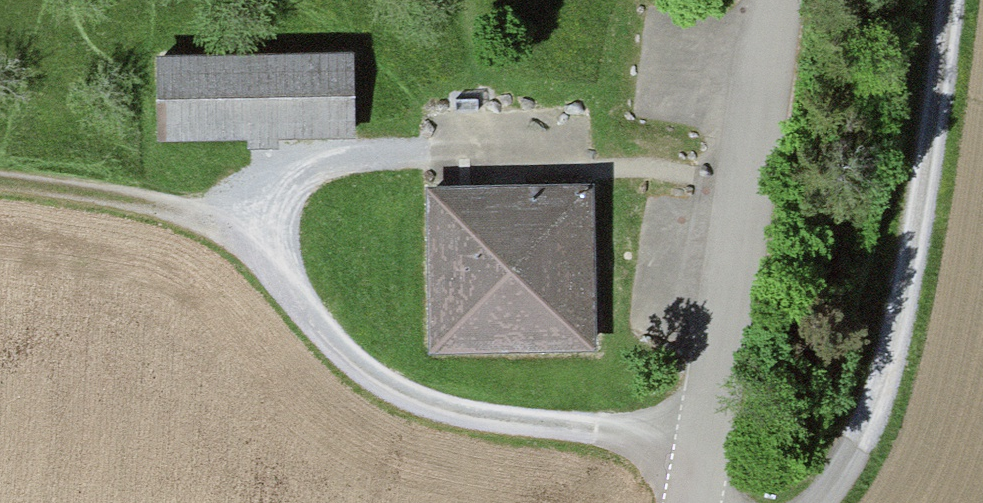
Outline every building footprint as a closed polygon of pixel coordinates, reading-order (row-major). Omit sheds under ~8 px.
[(351,54),(161,56),(162,134),(351,132),(351,54)] [(588,187),(433,190),(435,344),(590,341),(588,187)]
